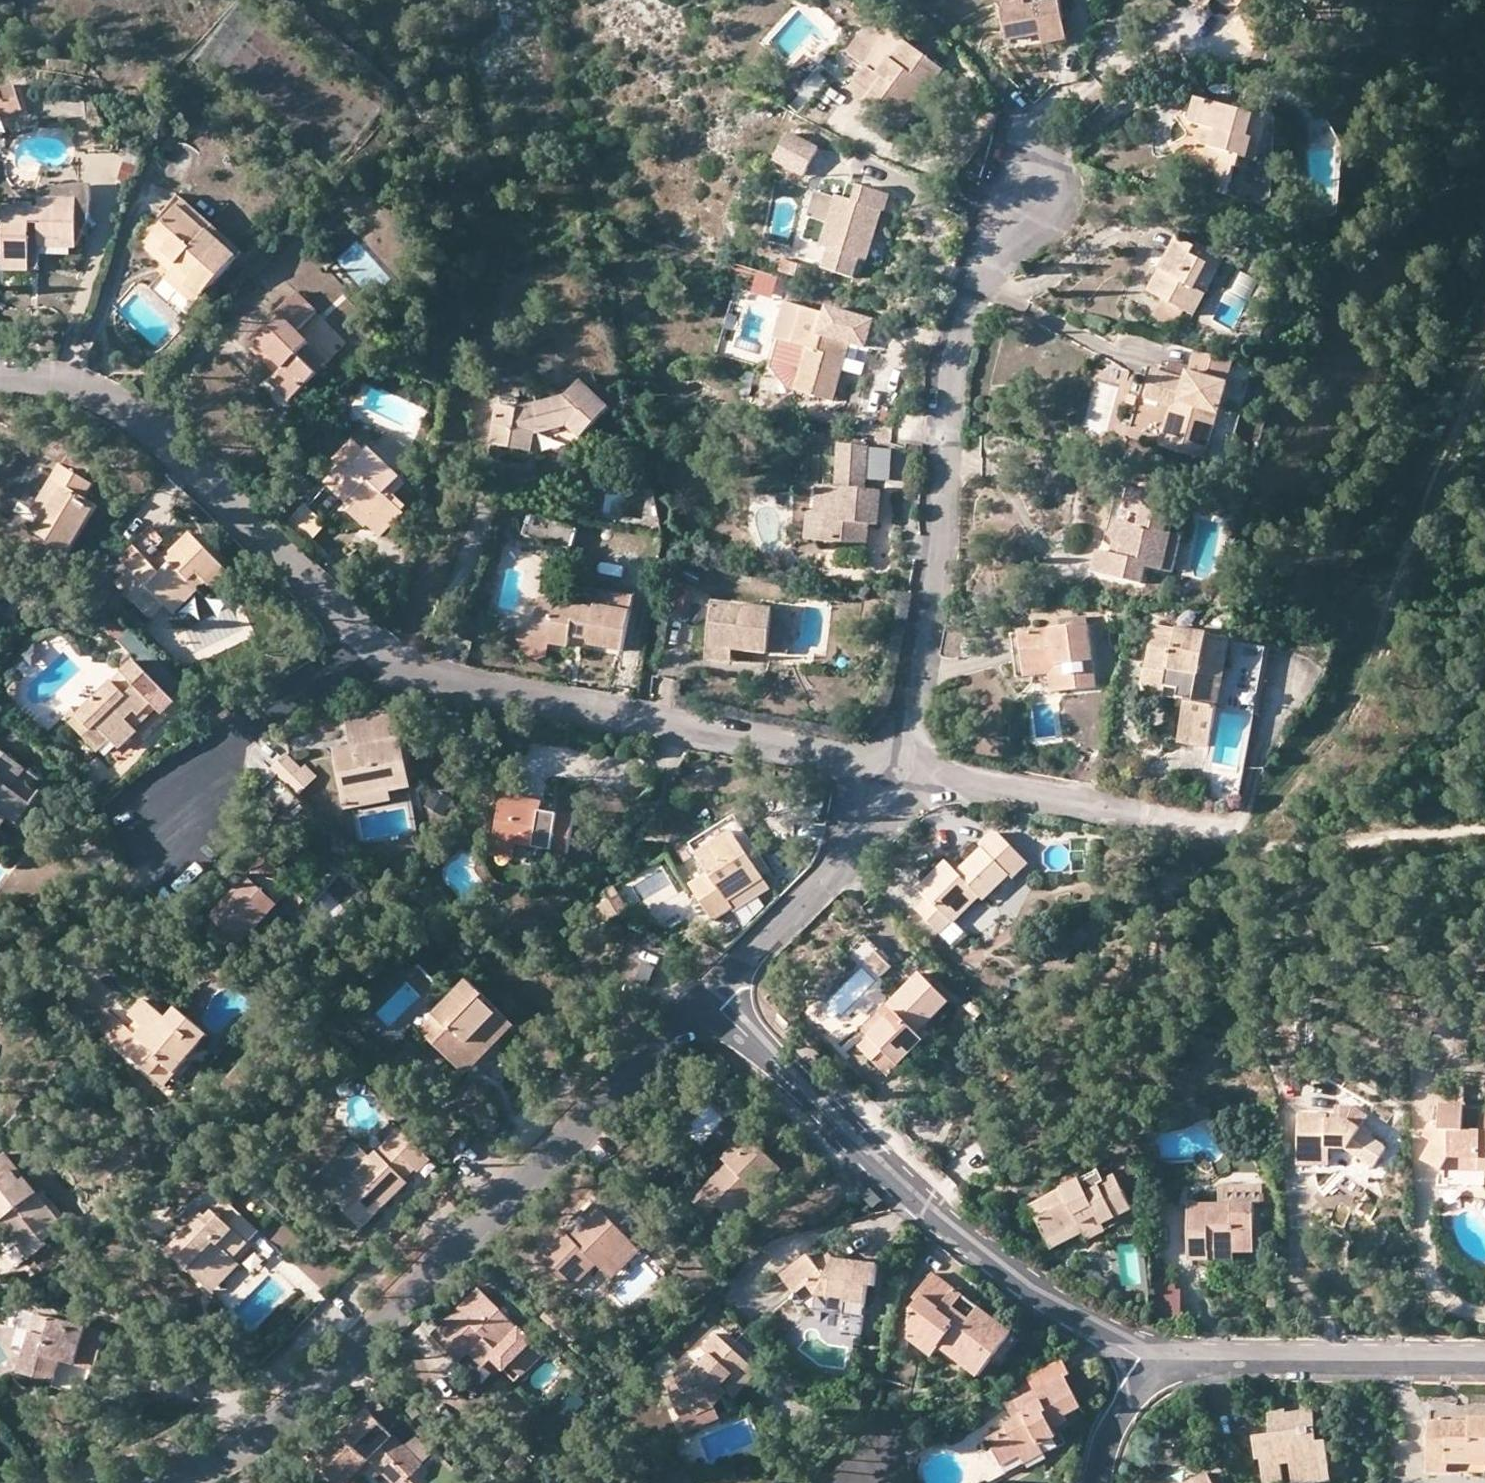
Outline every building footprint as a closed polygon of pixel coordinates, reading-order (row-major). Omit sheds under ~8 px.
[(1049,25),(1064,22),(1059,0),(1004,0),(1006,11),(1002,12),(1009,42),(1044,35),(1043,26),(1049,25)] [(1203,12),(1213,0),(1189,0),(1203,12)] [(1235,12),(1246,0),(1221,0),(1235,12)] [(928,87),(930,89),(944,69),(874,19),(850,54),(868,66),(851,91),(900,127),(928,87)] [(1043,26),(1044,35),(1046,44),(1053,42),(1049,25),(1043,26)] [(0,88),(0,93),(6,110),(7,113),(22,108),(14,84),(0,88)] [(928,87),(900,127),(908,132),(934,93),(930,89),(928,87)] [(1242,157),(1248,158),(1254,139),(1247,137),(1254,114),(1196,97),(1190,123),(1203,126),(1218,131),(1213,148),(1208,146),(1198,187),(1228,194),(1235,168),(1239,169),(1242,157)] [(1254,139),(1248,158),(1259,161),(1271,119),(1254,114),(1247,137),(1254,139)] [(1218,131),(1203,126),(1198,144),(1208,146),(1213,148),(1218,131)] [(823,148),(796,132),(780,160),(807,176),(823,148)] [(835,207),(821,202),(812,229),(825,234),(821,247),(826,248),(863,260),(879,210),(882,211),(887,195),(857,185),(853,200),(838,195),(835,207)] [(38,208),(39,199),(6,198),(6,208),(38,208)] [(31,247),(41,247),(76,247),(78,200),(39,199),(38,208),(6,208),(5,269),(31,270),(31,247)] [(208,233),(213,226),(184,200),(178,207),(208,233)] [(172,271),(201,298),(241,252),(213,226),(208,233),(178,207),(150,239),(178,264),(172,271)] [(1164,299),(1187,311),(1194,314),(1226,258),(1198,243),(1195,248),(1180,238),(1151,292),(1164,299)] [(178,264),(150,239),(143,246),(172,271),(178,264)] [(31,247),(31,270),(41,270),(41,247),(31,247)] [(856,280),(863,260),(826,248),(820,268),(856,280)] [(809,265),(798,262),(796,273),(807,275),(809,265)] [(165,279),(194,304),(201,298),(172,271),(165,279)] [(284,366),(276,374),(270,380),(291,400),(319,370),(301,353),(307,346),(311,342),(299,330),(317,311),(298,292),(278,311),(285,316),(259,342),(284,366)] [(1187,311),(1164,299),(1155,315),(1179,327),(1187,311)] [(794,343),(804,307),(785,302),(776,338),(794,343)] [(804,307),(794,343),(808,347),(796,390),(834,400),(844,361),(850,342),(857,344),(863,323),(804,307)] [(284,366),(259,342),(251,350),(276,374),(284,366)] [(850,342),(844,361),(864,366),(869,347),(857,344),(850,342)] [(301,353),(319,370),(325,364),(307,346),(301,353)] [(1229,381),(1235,361),(1194,349),(1188,369),(1229,381)] [(1229,381),(1188,369),(1186,378),(1155,368),(1148,391),(1179,400),(1167,447),(1199,456),(1208,424),(1216,426),(1229,381)] [(569,428),(581,439),(610,407),(584,380),(567,398),(519,410),(518,400),(501,397),(491,444),(533,453),(537,434),(554,431),(554,436),(564,434),(563,429),(569,428)] [(1159,445),(1167,447),(1179,400),(1148,391),(1146,400),(1170,407),(1159,445)] [(1126,403),(1133,406),(1136,397),(1128,395),(1126,403)] [(1199,456),(1206,458),(1216,426),(1208,424),(1199,456)] [(403,483),(370,450),(358,439),(338,460),(343,465),(327,482),(355,507),(350,513),(368,529),(370,526),(380,537),(408,508),(393,494),(403,483)] [(824,514),(822,540),(867,544),(868,523),(879,524),(881,490),(865,489),(866,476),(869,446),(841,444),(838,486),(820,485),(817,514),(824,514)] [(889,448),(869,446),(866,476),(886,478),(889,448)] [(61,466),(85,479),(90,469),(67,456),(61,466)] [(61,485),(41,517),(31,532),(68,554),(98,506),(85,498),(93,484),(85,479),(61,466),(59,465),(50,479),(61,485)] [(61,485),(50,479),(31,511),(41,517),(61,485)] [(1164,570),(1173,532),(1181,500),(1129,488),(1126,507),(1132,512),(1131,522),(1123,520),(1112,535),(1122,544),(1120,555),(1101,551),(1096,572),(1142,583),(1146,566),(1164,570)] [(331,519),(309,497),(286,522),(308,543),(323,558),(327,553),(312,538),(331,519)] [(824,514),(817,514),(809,513),(807,539),(822,540),(824,514)] [(163,539),(149,526),(131,544),(133,546),(144,557),(163,539)] [(1173,532),(1164,570),(1174,572),(1183,535),(1173,532)] [(230,573),(191,534),(171,554),(171,559),(163,555),(153,565),(144,557),(133,546),(119,559),(130,570),(115,585),(150,619),(165,605),(197,574),(206,583),(213,590),(230,573)] [(604,564),(603,575),(625,577),(626,566),(604,564)] [(206,583),(197,574),(165,605),(174,614),(206,583)] [(591,633),(590,641),(589,643),(623,650),(633,596),(587,588),(584,606),(553,601),(551,615),(538,612),(534,632),(534,634),(550,636),(548,643),(568,647),(570,638),(571,639),(580,630),(591,633)] [(551,615),(553,601),(540,599),(538,612),(551,615)] [(734,649),(767,653),(772,608),(715,601),(708,659),(732,662),(734,649)] [(1057,665),(1061,690),(1096,686),(1089,625),(1022,632),(1026,668),(1057,665)] [(1219,708),(1231,641),(1231,638),(1156,625),(1149,664),(1181,671),(1197,674),(1193,701),(1187,700),(1180,740),(1211,745),(1219,708)] [(580,630),(571,639),(590,641),(591,633),(580,630)] [(534,634),(534,632),(527,635),(517,636),(524,653),(533,656),(542,653),(548,643),(550,636),(534,634)] [(1027,676),(1026,668),(1022,632),(1012,634),(1018,677),(1027,676)] [(1219,708),(1255,714),(1268,648),(1231,641),(1219,708)] [(1026,668),(1027,676),(1050,674),(1052,692),(1061,690),(1057,665),(1026,668)] [(163,714),(176,703),(140,666),(128,677),(122,672),(70,721),(98,752),(112,740),(120,749),(138,732),(135,730),(157,709),(163,714)] [(1197,674),(1181,671),(1177,699),(1187,700),(1193,701),(1197,674)] [(343,799),(388,791),(410,787),(398,717),(369,713),(346,716),(349,738),(351,746),(333,749),(343,799)] [(332,741),(333,749),(351,746),(349,738),(332,741)] [(8,817),(15,824),(31,804),(11,789),(26,770),(0,750),(0,814),(1,813),(8,817)] [(310,781),(287,758),(277,768),(299,791),(310,781)] [(388,791),(343,799),(345,809),(391,800),(388,791)] [(540,812),(514,808),(515,796),(501,794),(493,840),(515,845),(543,848),(567,852),(573,817),(540,812)] [(542,801),(515,796),(514,808),(540,812),(542,801)] [(695,854),(740,825),(734,816),(689,844),(695,854)] [(740,825),(695,854),(707,872),(689,884),(712,920),(732,907),(728,901),(770,873),(740,825)] [(978,843),(981,847),(1008,873),(1011,877),(1026,862),(997,833),(990,832),(978,843)] [(515,845),(493,840),(491,855),(513,860),(515,845)] [(211,917),(241,944),(289,892),(279,883),(286,852),(257,846),(252,875),(211,917)] [(916,908),(939,932),(949,922),(951,924),(979,896),(981,899),(1008,873),(981,847),(956,872),(945,861),(918,888),(927,897),(916,908)] [(567,852),(543,848),(542,859),(566,862),(567,852)] [(777,883),(770,873),(728,901),(732,907),(734,911),(777,883)] [(299,906),(305,900),(296,891),(290,897),(299,906)] [(862,966),(876,980),(891,965),(878,951),(862,966)] [(634,982),(646,987),(656,967),(643,962),(634,982)] [(860,1047),(888,1076),(924,1040),(916,1033),(948,1002),(921,972),(887,1004),(895,1012),(860,1047)] [(463,1064),(508,1020),(468,981),(433,1016),(449,1032),(441,1040),(463,1064)] [(122,1023),(110,1038),(164,1084),(208,1035),(175,1008),(168,1018),(145,998),(130,1014),(138,1022),(131,1030),(122,1023)] [(110,1038),(122,1023),(107,1010),(94,1024),(110,1038)] [(464,1075),(514,1026),(508,1020),(463,1064),(441,1040),(435,1046),(464,1075)] [(1463,1128),(1464,1106),(1442,1104),(1441,1129),(1431,1124),(1424,1136),(1432,1141),(1422,1159),(1423,1160),(1441,1170),(1445,1170),(1445,1187),(1484,1188),(1484,1106),(1482,1106),(1482,1129),(1463,1128)] [(1337,1106),(1337,1115),(1361,1128),(1363,1125),(1369,1116),(1354,1107),(1337,1106)] [(1297,1166),(1317,1165),(1317,1147),(1327,1147),(1344,1146),(1373,1167),(1387,1145),(1371,1135),(1373,1131),(1363,1125),(1361,1128),(1337,1115),(1296,1116),(1297,1166)] [(362,1228),(407,1182),(403,1178),(413,1167),(417,1172),(430,1158),(399,1127),(386,1140),(389,1143),(377,1154),(375,1152),(355,1172),(340,1157),(315,1182),(362,1228)] [(728,1165),(752,1141),(746,1134),(722,1159),(728,1165)] [(702,1190),(717,1205),(732,1219),(781,1170),(752,1141),(728,1165),(702,1190)] [(1327,1165),(1327,1147),(1317,1147),(1317,1165),(1327,1165)] [(63,1224),(50,1208),(24,1176),(19,1182),(10,1170),(16,1165),(6,1153),(0,1157),(0,1215),(4,1219),(0,1222),(0,1224),(11,1237),(15,1233),(27,1248),(40,1237),(43,1241),(63,1224)] [(1138,1180),(1125,1155),(1108,1165),(1113,1174),(1101,1179),(1096,1169),(1073,1181),(1071,1178),(1070,1175),(1067,1177),(1061,1180),(1060,1184),(1061,1187),(1038,1200),(1048,1218),(1040,1222),(1049,1239),(1098,1215),(1106,1228),(1135,1214),(1121,1188),(1138,1180)] [(1344,1161),(1323,1189),(1356,1212),(1372,1193),(1373,1183),(1344,1161)] [(19,1182),(24,1176),(16,1165),(10,1170),(19,1182)] [(717,1205),(702,1190),(697,1185),(687,1194),(708,1215),(717,1205)] [(1220,1204),(1255,1203),(1262,1203),(1262,1186),(1219,1186),(1220,1204)] [(243,1239),(254,1226),(224,1199),(207,1217),(194,1205),(181,1218),(190,1228),(169,1251),(183,1264),(191,1256),(214,1278),(233,1258),(225,1251),(239,1235),(243,1239)] [(1048,1218),(1038,1200),(1030,1204),(1040,1222),(1048,1218)] [(602,1270),(632,1242),(596,1203),(583,1216),(587,1221),(571,1237),(562,1229),(537,1254),(571,1288),(596,1264),(602,1270)] [(1256,1253),(1256,1247),(1265,1247),(1265,1231),(1255,1231),(1255,1203),(1220,1204),(1190,1204),(1190,1260),(1212,1260),(1212,1253),(1234,1253),(1256,1253)] [(50,1208),(63,1224),(67,1220),(55,1204),(50,1208)] [(1087,1238),(1106,1228),(1098,1215),(1049,1239),(1054,1248),(1085,1233),(1087,1238)] [(5,1242),(10,1238),(11,1237),(0,1224),(0,1237),(5,1242)] [(233,1258),(258,1231),(254,1226),(243,1239),(239,1235),(225,1251),(233,1258)] [(15,1233),(11,1237),(10,1238),(28,1260),(47,1245),(43,1241),(40,1237),(27,1248),(15,1233)] [(632,1242),(602,1270),(611,1280),(641,1251),(632,1242)] [(878,1265),(833,1258),(830,1253),(816,1263),(809,1255),(782,1277),(797,1296),(809,1286),(817,1296),(830,1297),(838,1298),(846,1299),(847,1303),(865,1305),(868,1284),(876,1285),(878,1265)] [(191,1256),(183,1264),(212,1293),(239,1264),(233,1258),(214,1278),(191,1256)] [(578,1290),(584,1297),(607,1278),(601,1270),(578,1290)] [(965,1295),(934,1272),(916,1299),(920,1302),(912,1312),(909,1339),(921,1348),(933,1357),(941,1348),(980,1377),(993,1361),(1001,1366),(1021,1340),(1012,1333),(1013,1331),(980,1306),(972,1318),(956,1306),(965,1295)] [(817,1296),(809,1286),(797,1296),(807,1310),(828,1312),(830,1297),(817,1296)] [(1181,1290),(1157,1291),(1158,1318),(1182,1317),(1181,1290)] [(518,1328),(482,1292),(437,1338),(461,1361),(485,1337),(497,1349),(496,1350),(521,1375),(543,1353),(518,1328)] [(554,1308),(543,1319),(574,1350),(585,1339),(554,1308)] [(58,1362),(90,1371),(94,1372),(106,1332),(53,1318),(48,1337),(29,1333),(18,1373),(52,1382),(58,1362)] [(758,1370),(717,1334),(704,1349),(709,1354),(699,1366),(669,1379),(682,1415),(697,1409),(699,1416),(717,1409),(716,1407),(724,1396),(721,1394),(724,1389),(735,1396),(747,1382),(758,1370)] [(58,1362),(52,1382),(51,1387),(83,1396),(90,1371),(58,1362)] [(1064,1366),(1042,1378),(1049,1391),(1039,1396),(1020,1406),(1027,1419),(1018,1424),(1007,1430),(1010,1434),(991,1444),(999,1458),(1006,1473),(1025,1463),(1029,1470),(1049,1459),(1045,1452),(1060,1443),(1056,1435),(1072,1427),(1069,1422),(1084,1414),(1068,1382),(1072,1380),(1064,1366)] [(1042,1378),(1032,1383),(1039,1396),(1049,1391),(1042,1378)] [(1011,1411),(1018,1424),(1027,1419),(1020,1406),(1011,1411)] [(717,1409),(699,1416),(697,1409),(682,1415),(689,1433),(721,1420),(717,1409)] [(413,1436),(403,1446),(366,1410),(356,1421),(342,1437),(337,1432),(312,1459),(334,1482),(348,1468),(356,1476),(370,1461),(384,1475),(395,1464),(409,1479),(422,1465),(419,1463),(430,1452),(413,1436)] [(1255,1437),(1258,1461),(1262,1461),(1265,1482),(1284,1482),(1282,1467),(1292,1465),(1295,1482),(1325,1482),(1331,1482),(1325,1439),(1316,1441),(1313,1410),(1286,1413),(1286,1411),(1269,1413),(1272,1434),(1255,1437)] [(342,1437),(356,1421),(352,1416),(337,1432),(342,1437)] [(1429,1420),(1429,1474),(1448,1474),(1449,1465),(1484,1466),(1484,1417),(1469,1417),(1459,1421),(1429,1420)] [(384,1475),(392,1482),(404,1482),(409,1479),(395,1464),(384,1475)] [(334,1482),(336,1482),(349,1482),(356,1476),(348,1468),(334,1482)] [(1206,1471),(1186,1482),(1213,1482),(1206,1471)]
